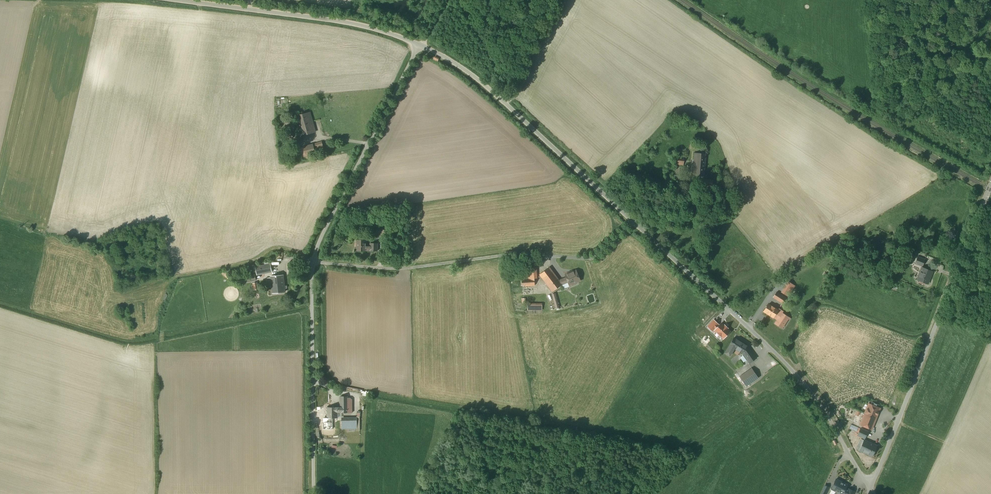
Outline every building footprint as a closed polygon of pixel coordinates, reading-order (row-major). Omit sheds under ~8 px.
[(299,115),(301,124),(312,120),(310,112),(299,115)] [(312,120),(301,124),(304,135),(315,132),(312,120)] [(321,142),(300,148),(303,160),(308,158),(308,154),(315,152),(314,149),(322,147),(321,142)] [(705,156),(694,155),(693,174),(704,175),(705,156)] [(683,168),(684,159),(675,158),(674,162),(676,162),(676,167),(683,168)] [(366,240),(357,240),(357,251),(366,251),(366,250),(370,251),(370,246),(366,246),(366,240)] [(915,263),(922,266),(925,260),(918,257),(915,263)] [(522,279),(522,286),(535,286),(533,261),(527,261),(528,279),(522,279)] [(270,264),(255,267),(257,275),(272,272),(270,264)] [(559,280),(549,267),(540,274),(553,292),(562,285),(559,280)] [(933,272),(922,268),(917,279),(928,284),(933,272)] [(570,285),(572,284),(573,285),(575,284),(576,283),(580,281),(576,270),(566,275),(567,277),(569,282),(570,285)] [(283,275),(271,276),(273,293),(285,292),(283,275)] [(776,292),(773,297),(783,304),(787,299),(776,292)] [(556,293),(552,294),(557,309),(560,308),(556,293)] [(777,312),(778,310),(769,304),(764,311),(773,318),(774,317),(777,312)] [(781,315),(777,312),(774,317),(778,319),(775,323),(782,327),(788,317),(782,313),(781,315)] [(706,331),(721,337),(723,334),(726,336),(729,328),(710,321),(706,331)] [(742,352),(749,347),(743,344),(743,343),(734,338),(729,345),(730,345),(725,353),(730,356),(734,348),(738,351),(739,350),(742,352)] [(749,347),(742,352),(750,363),(757,358),(749,347)] [(779,364),(765,374),(769,381),(783,371),(779,364)] [(759,378),(752,368),(739,376),(746,386),(759,378)] [(865,413),(876,418),(883,400),(885,401),(883,406),(894,410),(900,397),(890,392),(889,394),(878,389),(878,390),(861,383),(858,390),(871,395),(867,404),(869,404),(865,413)] [(341,412),(341,413),(352,413),(352,402),(348,403),(348,396),(340,396),(341,408),(341,412)] [(341,412),(341,408),(337,408),(337,407),(327,407),(328,418),(337,418),(337,412),(341,412)] [(865,413),(860,424),(871,429),(876,418),(865,413)] [(357,417),(342,418),(342,429),(357,428),(357,417)] [(858,436),(865,439),(868,432),(861,429),(858,436)] [(864,440),(859,451),(872,456),(877,446),(864,440)] [(836,479),(831,489),(836,491),(834,493),(840,493),(842,493),(846,493),(849,489),(846,488),(847,485),(836,479)]
